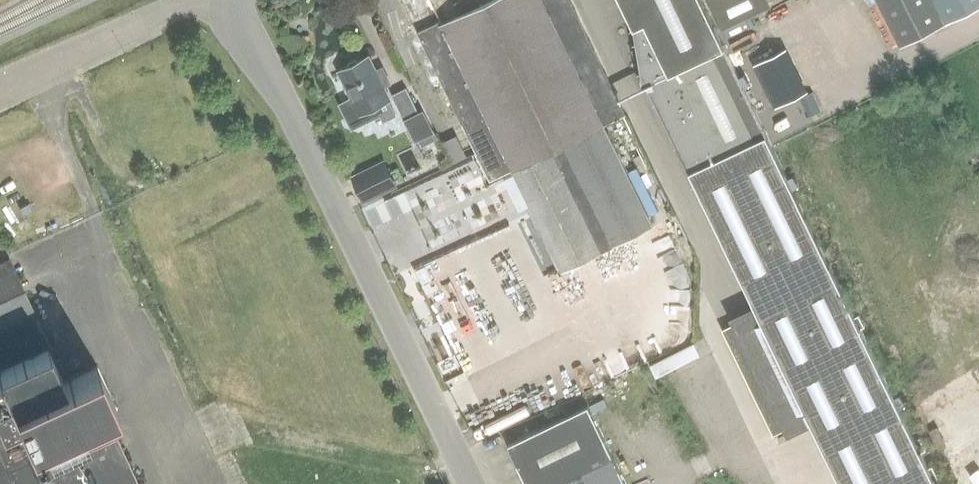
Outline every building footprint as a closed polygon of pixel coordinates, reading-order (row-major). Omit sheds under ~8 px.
[(411,1),(482,146),(569,103),(518,0),(412,0),(411,1)] [(633,26),(642,84),(641,85),(642,86),(647,84),(688,169),(751,298),(757,311),(721,328),(773,434),(808,417),(841,483),(936,483),(829,262),(828,262),(723,44),(722,45),(701,0),(620,0),(633,26)] [(724,24),(768,3),(767,0),(712,0),(724,24)] [(896,48),(978,6),(978,0),(872,0),(896,48)] [(817,29),(779,45),(797,91),(836,75),(817,29)] [(389,99),(368,56),(339,70),(352,97),(345,101),(342,109),(349,122),(357,125),(383,112),(379,104),(389,99)] [(393,95),(405,120),(408,119),(418,114),(406,89),(393,95)] [(813,92),(801,97),(804,104),(802,105),(808,117),(821,111),(813,92)] [(408,119),(420,145),(435,138),(423,112),(418,114),(408,119)] [(603,125),(512,169),(561,270),(652,225),(603,125)] [(448,160),(464,155),(457,133),(441,138),(448,160)] [(380,163),(355,176),(367,199),(392,187),(380,163)] [(111,430),(37,463),(27,439),(109,403),(92,364),(60,377),(9,258),(0,262),(0,483),(136,483),(111,430)] [(693,342),(650,364),(656,376),(699,354),(693,342)] [(588,405),(508,443),(528,483),(627,483),(588,405)]
